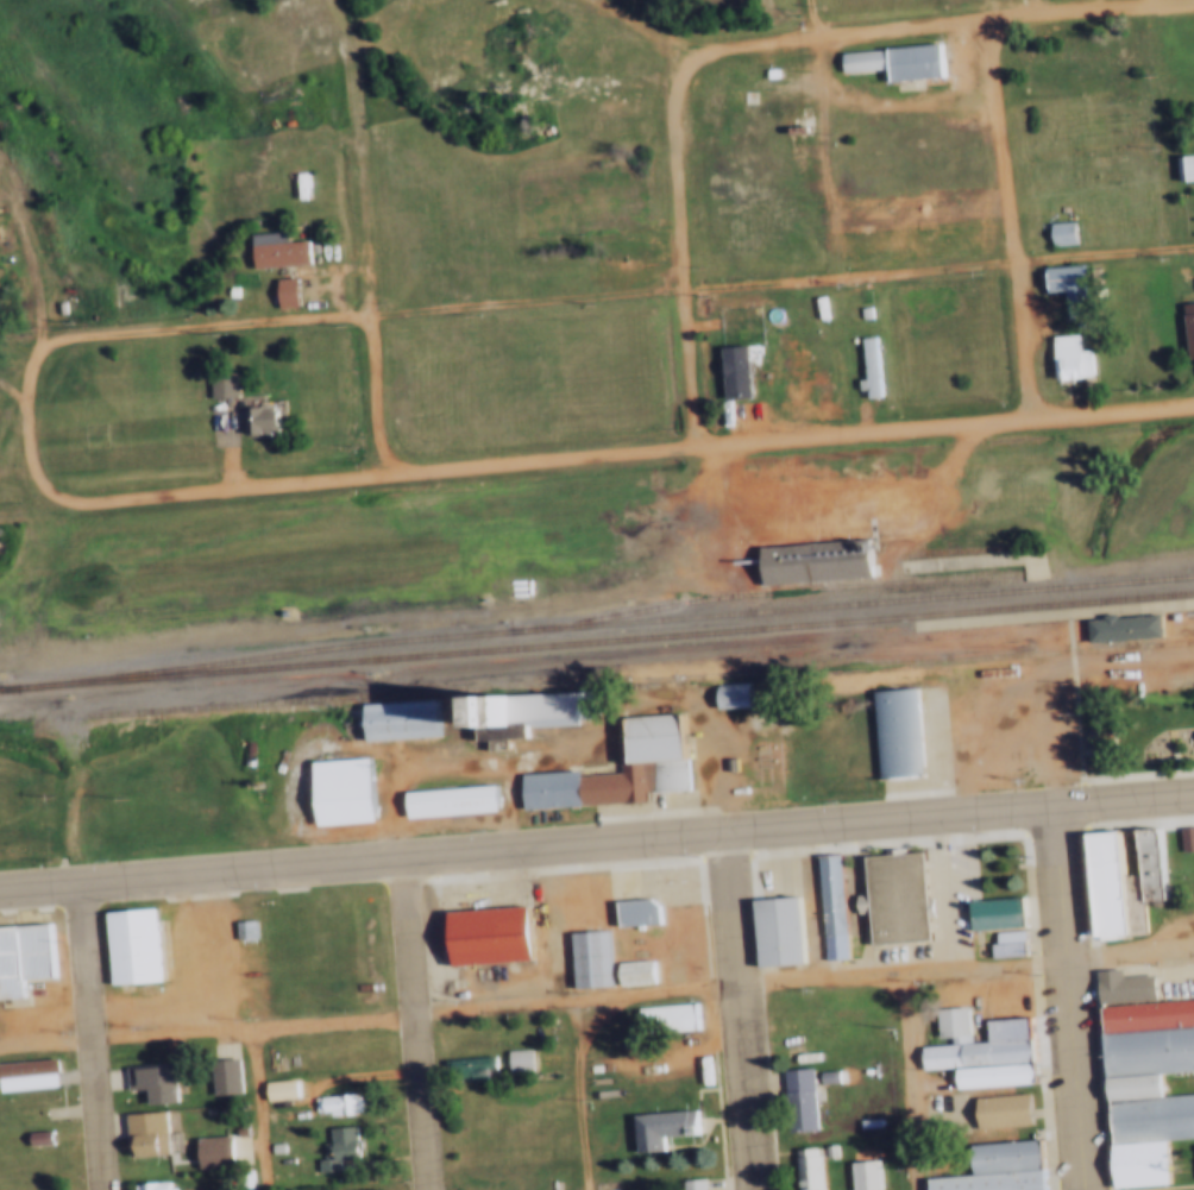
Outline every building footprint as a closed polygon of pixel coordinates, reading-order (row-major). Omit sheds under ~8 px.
[(834,51),(936,44),(938,78),(884,83),(882,68),(836,71),(834,51)] [(760,68),(769,68),(771,76),(760,77),(760,68)] [(784,124),(803,121),(804,133),(785,134),(784,124)] [(1170,157),(1187,155),(1190,182),(1173,183),(1170,157)] [(1042,222),(1064,219),(1068,241),(1045,244),(1042,222)] [(247,244),(302,239),(304,264),(250,267),(247,244)] [(1039,266),(1075,263),(1080,303),(1070,304),(1072,316),(1061,319),(1057,289),(1042,290),(1039,266)] [(271,279),(289,278),(291,304),(274,306),(271,279)] [(1175,302),(1193,300),(1193,358),(1182,359),(1175,302)] [(854,307),(865,306),(865,317),(855,317),(854,307)] [(1076,377),(1076,379),(1051,382),(1045,335),(1072,333),(1073,350),(1082,350),(1086,376),(1076,377)] [(861,391),(853,392),(850,379),(860,378),(855,338),(868,336),(875,397),(862,398),(861,391)] [(712,346),(740,344),(744,396),(717,398),(712,346)] [(205,374),(227,372),(230,396),(206,398),(205,374)] [(270,408),(272,434),(240,436),(238,407),(265,404),(265,408),(270,408)] [(863,535),(867,579),(758,586),(755,543),(863,535)] [(1096,618),(1096,615),(1111,613),(1111,617),(1154,613),(1155,637),(1082,642),(1081,619),(1096,618)] [(711,684),(744,681),(746,707),(712,711),(711,684)] [(586,690),(589,718),(576,719),(576,724),(504,729),(502,695),(586,690)] [(868,693),(911,691),(917,779),(874,782),(868,693)] [(504,729),(502,695),(466,699),(469,738),(504,736),(504,729)] [(431,699),(433,736),(362,741),(359,704),(431,699)] [(612,770),(612,763),(624,762),(622,718),(677,714),(681,789),(641,792),(641,801),(615,804),(615,802),(517,810),(515,773),(572,768),(573,773),(612,770)] [(363,757),(367,821),(312,825),(307,761),(363,757)] [(401,792),(490,785),(492,810),(402,817),(401,792)] [(1193,849),(1192,825),(1170,826),(1171,845),(1171,850),(1193,849)] [(1170,826),(1171,845),(1157,845),(1162,898),(1137,900),(1131,830),(1170,826)] [(1137,900),(1139,932),(1120,933),(1112,831),(1131,830),(1137,900)] [(1112,831),(1120,933),(1087,936),(1080,833),(1112,831)] [(849,895),(862,894),(860,857),(879,856),(878,849),(897,848),(897,855),(917,854),(923,940),(867,945),(863,912),(850,912),(849,895)] [(834,855),(840,933),(817,934),(812,857),(834,855)] [(961,900),(1014,896),(1017,926),(988,928),(963,931),(961,900)] [(794,898),(799,964),(754,968),(748,901),(794,898)] [(611,901),(645,899),(655,907),(656,923),(612,926),(611,901)] [(521,906),(524,961),(447,967),(444,912),(521,906)] [(103,914),(153,911),(159,986),(108,989),(103,914)] [(230,920),(249,918),(250,938),(232,940),(230,920)] [(20,1001),(0,1002),(0,928),(45,925),(50,976),(18,978),(20,1001)] [(1017,926),(988,928),(989,943),(982,943),(984,958),(1019,956),(1017,926)] [(601,931),(604,988),(570,990),(566,933),(601,931)] [(647,958),(648,982),(614,984),(612,961),(647,958)] [(1116,969),(1116,976),(1146,974),(1148,999),(1093,1003),(1091,970),(1116,969)] [(1093,1003),(1095,1032),(1193,1025),(1193,995),(1148,999),(1093,1003)] [(633,1007),(689,1002),(690,1028),(635,1032),(633,1007)] [(944,1045),(943,1035),(931,1037),(929,1009),(960,1007),(962,1043),(944,1045)] [(982,1041),(1026,1039),(1024,1018),(981,1020),(982,1041)] [(1095,1032),(1193,1025),(1193,1070),(1155,1072),(1098,1077),(1095,1032)] [(962,1043),(982,1041),(1026,1039),(1028,1063),(949,1069),(918,1071),(916,1046),(944,1045),(962,1043)] [(499,1049),(522,1046),(524,1069),(502,1070),(499,1049)] [(535,1071),(535,1050),(513,1050),(513,1071),(535,1071)] [(485,1053),(488,1077),(435,1081),(433,1057),(485,1053)] [(50,1085),(0,1091),(0,1062),(48,1057),(50,1085)] [(232,1058),(234,1096),(206,1097),(203,1060),(232,1058)] [(169,1062),(172,1103),(144,1106),(143,1089),(125,1090),(122,1065),(169,1062)] [(1028,1063),(949,1069),(950,1088),(1029,1082),(1028,1063)] [(777,1069),(806,1068),(811,1129),(781,1132),(777,1069)] [(812,1069),(829,1068),(830,1081),(813,1082),(812,1069)] [(1155,1072),(1098,1077),(1100,1101),(1157,1097),(1155,1072)] [(289,1077),(290,1096),(262,1097),(260,1079),(289,1077)] [(350,1110),(350,1114),(325,1115),(323,1109),(318,1110),(316,1106),(309,1106),(308,1095),(348,1093),(348,1095),(354,1095),(356,1109),(350,1110)] [(1022,1093),(1024,1123),(972,1127),(969,1096),(1022,1093)] [(1157,1097),(1193,1095),(1193,1137),(1160,1139),(1102,1144),(1100,1101),(1157,1097)] [(627,1113),(690,1108),(692,1138),(658,1140),(659,1157),(630,1159),(627,1113)] [(158,1110),(161,1152),(125,1156),(121,1113),(158,1110)] [(332,1159),(333,1171),(312,1172),(310,1157),(316,1157),(315,1140),(323,1139),(322,1125),(347,1123),(348,1140),(352,1140),(353,1157),(332,1159)] [(23,1129),(45,1127),(46,1144),(24,1145),(23,1129)] [(190,1138),(226,1135),(228,1165),(193,1169),(190,1138)] [(1036,1138),(1038,1169),(967,1173),(964,1144),(1036,1138)] [(1160,1139),(1102,1144),(1106,1188),(1163,1183),(1160,1139)] [(276,1141),(276,1150),(265,1151),(264,1141),(276,1141)] [(817,1144),(828,1142),(828,1156),(818,1156),(817,1144)] [(813,1156),(816,1189),(793,1189),(790,1150),(809,1148),(809,1156),(813,1156)] [(873,1159),(875,1189),(845,1189),(844,1160),(873,1159)] [(967,1173),(923,1177),(924,1189),(1040,1189),(1038,1169),(967,1173)] [(696,1177),(697,1189),(673,1189),(672,1178),(696,1177)] [(168,1186),(168,1189),(127,1189),(126,1183),(163,1180),(163,1186),(168,1186)]
